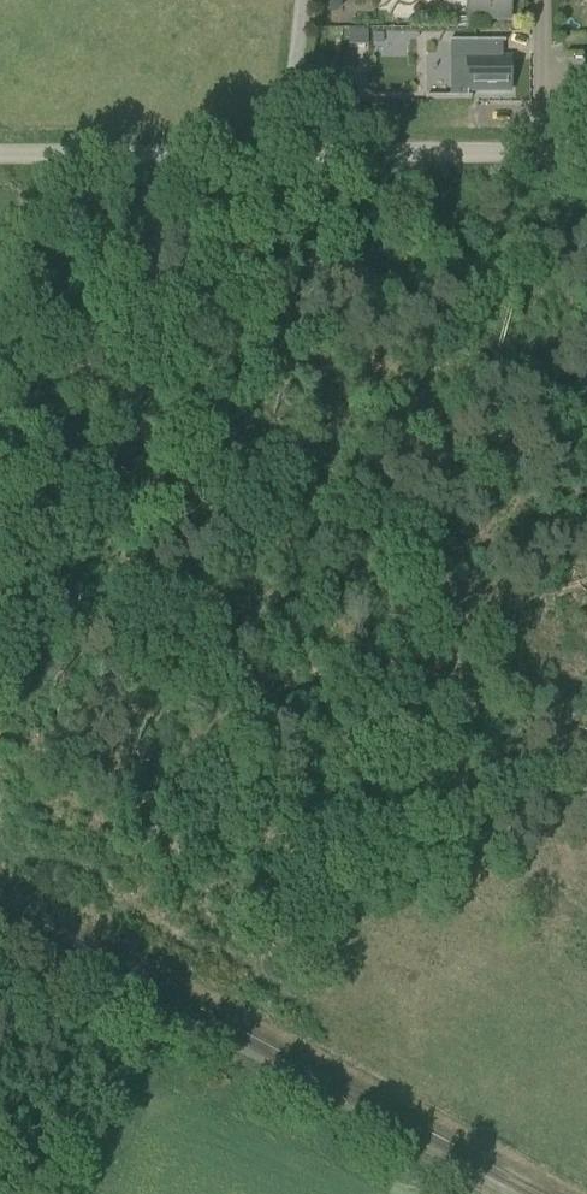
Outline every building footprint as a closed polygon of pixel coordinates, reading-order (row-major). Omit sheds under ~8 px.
[(466,20),(509,20),(509,0),(466,0),(466,20)] [(509,92),(509,60),(466,60),(466,92),(509,92)]
